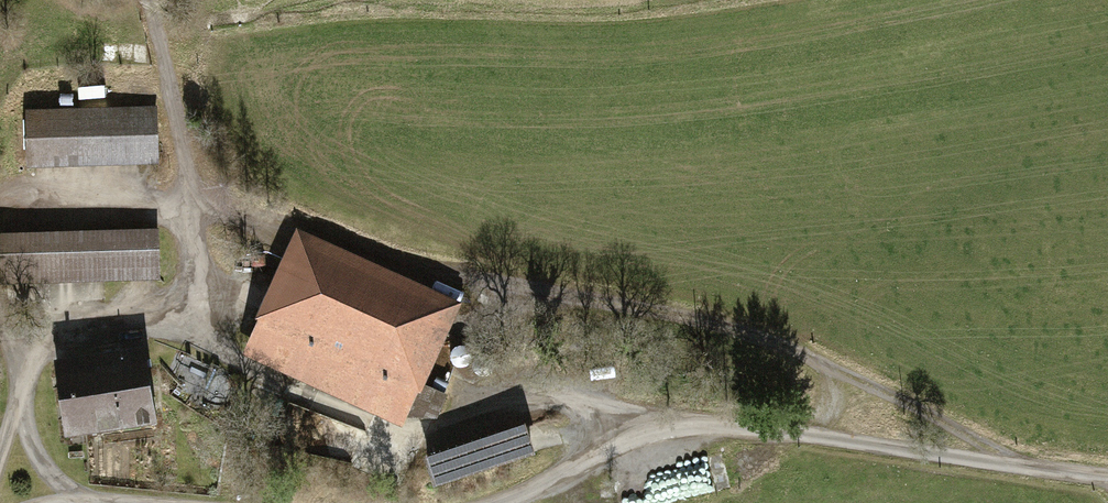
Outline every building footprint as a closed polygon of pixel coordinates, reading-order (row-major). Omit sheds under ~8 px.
[(165,105),(27,107),(27,160),(166,159),(165,105)] [(159,278),(159,223),(5,224),(6,279),(159,278)] [(300,233),(250,349),(400,413),(450,297),(300,233)] [(153,343),(59,353),(67,432),(161,423),(153,343)] [(187,358),(180,375),(208,387),(215,370),(187,358)] [(436,419),(448,393),(427,383),(415,410),(436,419)] [(517,413),(426,449),(441,487),(532,450),(517,413)]
